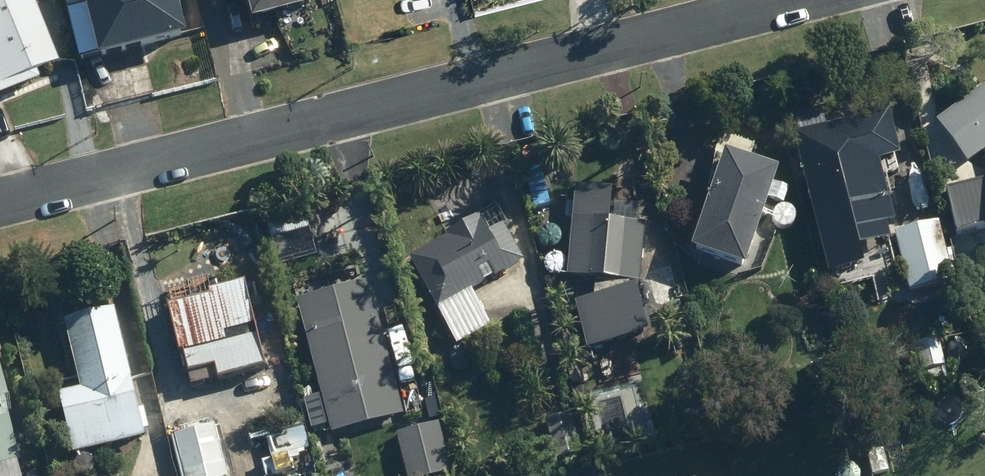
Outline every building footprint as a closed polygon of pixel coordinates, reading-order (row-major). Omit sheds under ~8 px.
[(58,69),(31,0),(0,0),(0,92),(58,69)] [(173,0),(62,0),(78,63),(95,59),(97,65),(184,43),(173,0)] [(310,0),(209,0),(213,16),(245,7),(250,28),(313,13),(310,0)] [(984,155),(984,91),(936,128),(966,169),(984,155)] [(891,110),(789,138),(826,270),(862,260),(858,244),(887,236),(883,222),(896,218),(883,171),(906,164),(891,110)] [(724,161),(691,259),(743,278),(777,179),(724,161)] [(956,230),(984,223),(984,177),(945,186),(956,230)] [(779,186),(773,203),(781,206),(788,189),(779,186)] [(566,283),(639,289),(641,266),(667,268),(670,229),(641,226),(642,213),(614,210),(613,225),(607,224),(609,196),(577,193),(574,222),(571,221),(566,283)] [(408,265),(456,349),(491,330),(471,296),(484,289),(477,277),(488,271),(495,283),(522,267),(494,216),(480,224),(478,221),(444,239),(447,243),(408,265)] [(305,217),(266,228),(270,243),(309,232),(305,217)] [(922,232),(892,240),(898,260),(902,259),(915,307),(933,302),(930,290),(949,285),(940,251),(928,253),(922,232)] [(646,275),(659,324),(675,320),(671,305),(681,302),(671,268),(646,275)] [(296,304),(330,439),(401,422),(367,287),(296,304)] [(264,374),(243,290),(208,299),(209,303),(166,314),(177,359),(181,358),(187,379),(213,372),(217,386),(264,374)] [(576,307),(586,354),(647,341),(637,294),(576,307)] [(63,328),(78,394),(57,399),(72,460),(145,442),(114,315),(63,328)] [(884,361),(891,390),(941,377),(940,370),(966,364),(959,337),(936,343),(938,350),(932,352),(932,349),(884,361)] [(0,399),(0,475),(17,475),(15,467),(19,466),(1,399),(0,399)] [(545,425),(556,465),(574,460),(564,420),(545,425)] [(404,475),(450,475),(437,428),(395,439),(404,475)] [(213,430),(174,440),(177,449),(169,451),(175,475),(187,475),(222,467),(213,430)]
